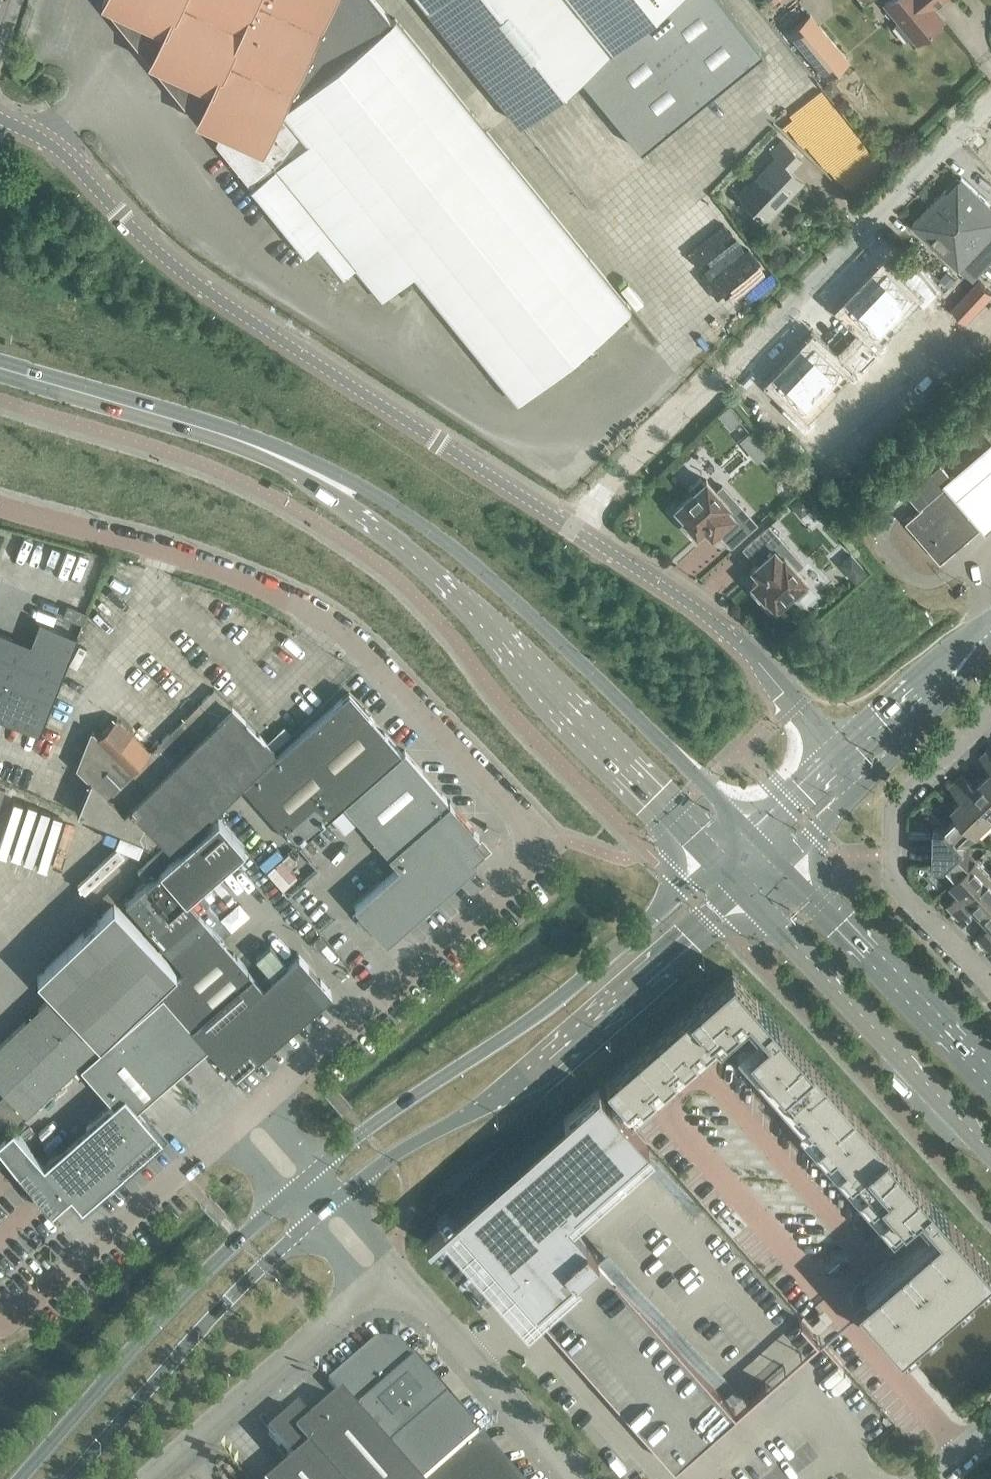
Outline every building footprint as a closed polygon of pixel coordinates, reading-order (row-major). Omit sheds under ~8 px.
[(198,119),(225,131),(220,143),(254,186),(251,188),(305,254),(317,244),(343,276),(356,266),(382,299),(413,274),(516,401),(631,308),(396,17),(392,20),(378,0),(104,0),(104,1),(165,30),(151,60),(212,88),(198,119)] [(520,123),(580,74),(642,149),(763,51),(721,0),(420,0),(520,123)] [(933,6),(941,0),(888,0),(885,3),(900,21),(896,24),(907,38),(912,35),(917,41),(944,19),(933,6)] [(849,60),(811,14),(789,31),(827,77),(849,60)] [(809,92),(854,150),(840,160),(847,168),(872,148),(822,83),(809,92)] [(791,169),(802,158),(783,140),(771,152),(776,156),(739,194),(766,220),(804,180),(791,169)] [(946,189),(913,224),(964,272),(966,269),(974,276),(990,257),(990,205),(963,177),(949,192),(946,189)] [(706,190),(649,240),(673,267),(730,216),(706,190)] [(735,313),(777,279),(742,237),(708,265),(699,254),(682,269),(699,290),(694,294),(710,313),(725,301),(735,313)] [(876,277),(866,287),(895,314),(913,295),(925,306),(936,294),(912,271),(901,282),(886,267),(884,269),(880,268),(875,274),(876,277)] [(987,281),(965,301),(990,328),(990,286),(987,281)] [(849,306),(847,307),(871,330),(854,347),(871,363),(888,345),(877,334),(895,314),(866,287),(857,297),(853,296),(848,302),(849,306)] [(804,353),(795,362),(823,390),(842,370),(853,381),(871,363),(854,347),(837,364),(814,342),(812,344),(808,343),(803,349),(804,353)] [(777,381),(775,383),(791,397),(780,409),(805,432),(816,420),(805,409),(823,390),(795,362),(785,372),(782,371),(776,377),(777,381)] [(729,404),(718,414),(730,427),(741,418),(729,404)] [(740,440),(757,461),(768,452),(752,431),(740,440)] [(955,477),(948,483),(950,485),(984,524),(990,532),(990,531),(990,446),(955,477)] [(942,560),(984,524),(985,523),(952,484),(950,485),(948,483),(955,477),(950,470),(942,462),(909,490),(917,500),(922,506),(924,504),(925,506),(908,521),(942,560)] [(704,481),(700,476),(688,487),(692,491),(675,507),(684,517),(683,519),(696,533),(704,526),(712,535),(717,530),(731,545),(756,523),(722,485),(716,490),(706,479),(704,481)] [(802,563),(768,525),(744,547),(757,563),(751,568),(759,576),(751,583),(764,598),(766,597),(775,608),(793,592),(797,596),(808,586),(804,582),(806,579),(796,568),(802,563)] [(851,556),(840,566),(855,583),(866,573),(851,556)] [(82,620),(87,610),(70,603),(66,612),(82,620)] [(78,636),(40,621),(31,643),(0,631),(0,717),(40,733),(78,636)] [(174,849),(274,750),(275,749),(215,689),(151,751),(118,717),(95,739),(91,735),(93,731),(92,730),(77,767),(91,780),(78,813),(79,813),(80,813),(152,842),(161,835),(174,849)] [(344,802),(403,751),(349,691),(244,784),(297,844),(344,802)] [(405,749),(403,751),(344,802),(400,866),(355,905),(387,941),(478,862),(474,858),(480,853),(481,844),(476,838),(480,835),(405,749)] [(988,750),(981,756),(990,767),(990,754),(988,750)] [(990,816),(990,785),(985,778),(976,787),(963,774),(957,780),(990,816)] [(990,821),(990,816),(957,780),(950,786),(963,799),(953,808),(978,834),(990,821)] [(935,826),(935,845),(966,846),(978,834),(953,808),(953,809),(959,815),(947,827),(935,826)] [(244,847),(218,817),(160,867),(163,870),(187,897),(244,847)] [(935,845),(935,865),(936,865),(946,865),(941,870),(952,882),(951,883),(952,883),(978,858),(966,846),(935,845)] [(147,879),(171,857),(162,848),(138,869),(147,879)] [(75,879),(89,894),(122,865),(108,850),(75,879)] [(284,886),(300,872),(285,855),(269,869),(284,886)] [(954,911),(990,876),(990,872),(978,858),(952,883),(961,892),(948,905),(954,911)] [(277,1038),(331,990),(300,954),(263,985),(187,897),(163,870),(126,901),(185,969),(161,990),(164,993),(235,1074),(262,1051),(277,1038)] [(982,914),(990,905),(990,876),(954,911),(960,918),(973,905),(982,914)] [(0,1098),(0,1137),(27,1112),(177,969),(114,903),(37,976),(54,994),(0,1046),(0,1083),(8,1091),(0,1098)] [(984,942),(990,935),(990,905),(982,914),(990,924),(978,936),(984,942)] [(272,941),(257,954),(268,967),(283,954),(272,941)] [(622,1068),(606,1082),(626,1105),(637,1096),(642,1102),(655,1091),(649,1085),(657,1078),(663,1084),(741,1016),(760,1038),(778,1023),(733,971),(622,1068)] [(164,993),(81,1065),(114,1103),(44,1164),(13,1128),(0,1139),(0,1147),(51,1212),(71,1194),(82,1207),(163,1137),(137,1107),(209,1045),(164,993)] [(760,1038),(749,1048),(760,1061),(758,1063),(765,1071),(767,1069),(776,1079),(774,1081),(781,1089),(783,1087),(792,1098),(790,1100),(797,1107),(799,1105),(809,1116),(806,1118),(811,1124),(806,1128),(893,1227),(912,1211),(930,1195),(778,1023),(760,1038)] [(455,1216),(455,1217),(543,1317),(675,1466),(736,1411),(735,1410),(597,1253),(567,1219),(568,1218),(618,1173),(647,1148),(648,1146),(649,1146),(599,1089),(564,1119),(564,1120),(455,1216)] [(930,1195),(912,1211),(932,1233),(857,1299),(899,1347),(990,1266),(990,1265),(930,1195)] [(733,1388),(610,1241),(600,1249),(733,1408),(753,1391),(743,1379),(733,1388)] [(787,1291),(804,1276),(787,1257),(770,1272),(787,1291)] [(784,1332),(753,1362),(769,1379),(800,1348),(784,1332)] [(479,1436),(473,1430),(476,1427),(422,1366),(423,1365),(418,1359),(417,1360),(400,1340),(377,1339),(329,1381),(342,1395),(414,1478),(430,1478),(479,1436)] [(342,1395),(311,1422),(299,1407),(268,1433),(295,1463),(277,1478),(414,1478),(342,1395)] [(479,1436),(430,1478),(522,1478),(482,1433),(479,1436)]
